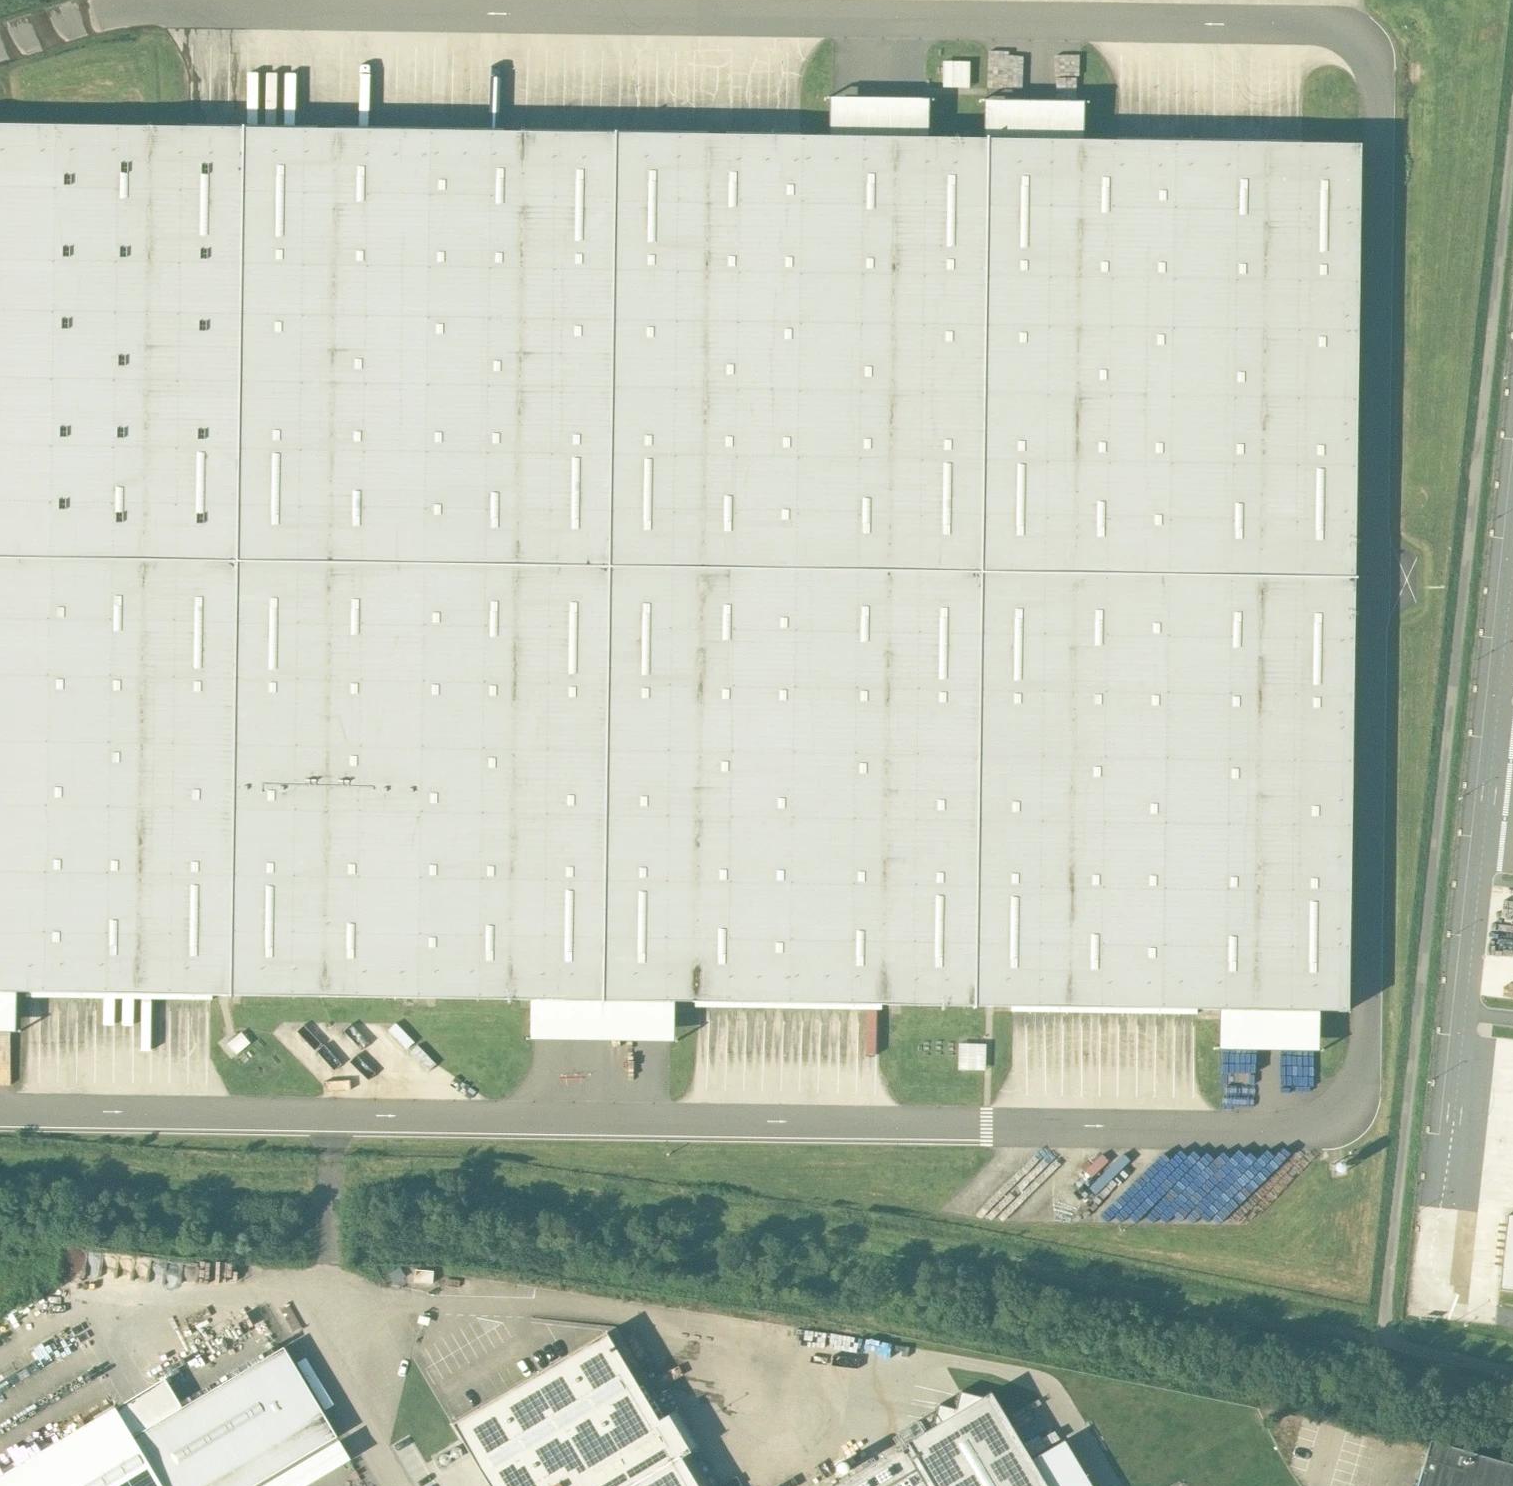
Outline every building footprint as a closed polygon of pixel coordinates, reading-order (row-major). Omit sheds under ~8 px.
[(942,59),(942,85),(969,85),(969,59),(942,59)] [(186,129),(0,126),(0,992),(14,992),(14,993),(230,996),(230,998),(231,998),(231,995),(602,1001),(602,1003),(603,1003),(603,1001),(792,1003),(793,1003),(974,1006),(974,1009),(975,1008),(975,1006),(1347,1011),(1353,579),(1356,579),(1356,578),(1353,578),(1360,146),(801,138),(186,129)] [(957,1067),(984,1068),(984,1043),(958,1042),(957,1067)] [(1069,1170),(1082,1158),(1075,1151),(1062,1163),(1069,1170)] [(1512,1291),(1512,1215),(1506,1215),(1499,1289),(1512,1291)] [(423,1315),(419,1314),(417,1323),(423,1325),(428,1326),(430,1318),(423,1315)] [(452,1424),(460,1438),(488,1485),(489,1485),(697,1485),(680,1458),(699,1447),(677,1411),(658,1422),(606,1334),(452,1424)] [(0,1477),(0,1485),(255,1485),(337,1437),(284,1347),(182,1408),(165,1378),(138,1395),(0,1477)] [(834,1485),(1045,1485),(1004,1417),(990,1394),(985,1397),(834,1485)] [(1433,1447),(1427,1467),(1423,1466),(1417,1485),(1512,1485),(1512,1466),(1480,1457),(1479,1461),(1433,1447)]
